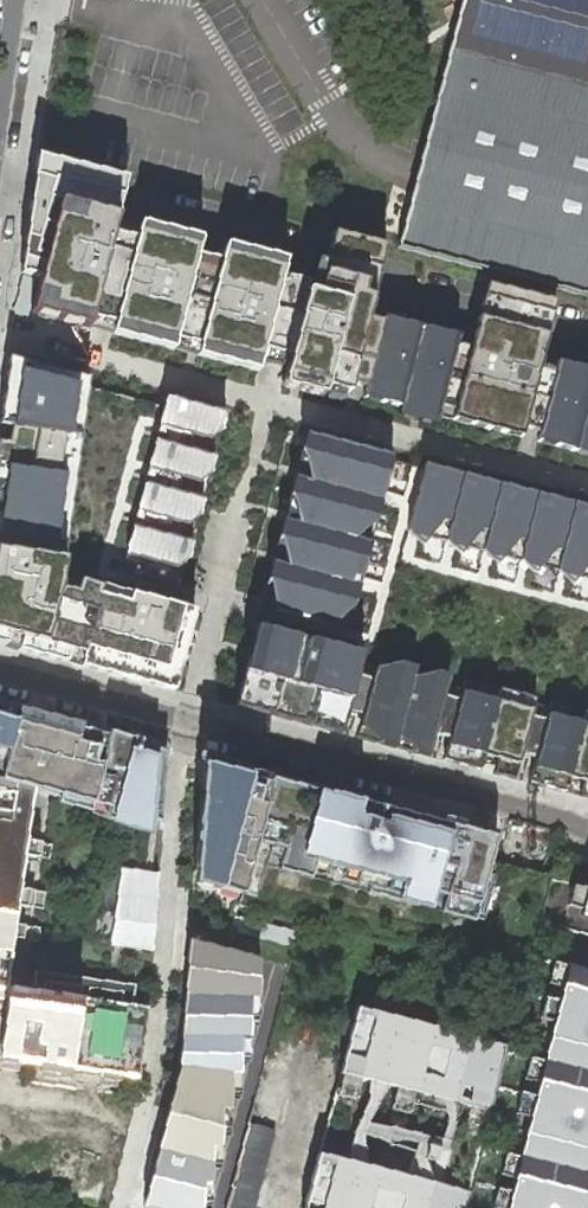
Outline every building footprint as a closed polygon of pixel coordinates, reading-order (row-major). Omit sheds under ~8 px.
[(470,18),(452,29),(429,119),(414,176),(396,248),(587,296),(587,0),(460,0),(470,18)] [(41,162),(13,276),(33,281),(24,316),(261,374),(264,364),(282,369),(280,379),(523,440),(525,430),(536,432),(534,443),(587,456),(587,369),(557,361),(555,370),(537,365),(554,301),(487,284),(470,349),(454,345),(456,337),(380,318),(380,321),(365,317),(380,257),(382,246),(335,234),(320,297),(302,292),(308,267),(111,218),(120,181),(41,162)] [(8,356),(0,412),(0,645),(173,690),(194,610),(162,601),(164,592),(142,586),(144,578),(179,587),(225,412),(166,396),(124,552),(118,570),(134,576),(131,592),(79,579),(75,590),(59,586),(87,387),(88,377),(8,356)] [(305,431),(234,706),(587,798),(587,713),(343,650),(390,466),(424,475),(410,531),(587,577),(587,504),(423,462),(421,469),(390,462),(392,454),(305,431)] [(0,706),(0,1059),(137,1077),(146,1007),(131,1005),(139,949),(151,950),(156,872),(149,871),(156,821),(160,821),(166,749),(0,706)] [(241,768),(201,758),(192,868),(243,882),(238,905),(301,921),(413,946),(419,942),(477,949),(529,957),(529,955),(537,922),(548,875),(490,861),(495,834),(388,806),(384,822),(357,814),(361,800),(267,775),(263,790),(237,783),(241,768)] [(267,775),(241,768),(237,783),(263,790),(267,775)] [(388,806),(361,800),(357,814),(384,822),(388,806)] [(587,884),(587,860),(554,851),(548,875),(537,922),(576,933),(587,884)] [(576,933),(587,936),(587,884),(576,933)] [(576,933),(568,965),(587,970),(587,936),(576,933)] [(187,939),(177,1067),(142,1206),(150,1207),(201,1207),(201,1200),(202,1181),(211,1181),(211,1163),(211,1144),(220,1144),(220,1127),(220,1108),(229,1108),(230,1091),(230,1072),(239,1072),(239,1055),(239,1036),(248,1036),(248,1015),(248,997),(257,997),(258,957),(187,939)] [(549,1038),(568,965),(529,955),(529,957),(510,1028),(549,1038)] [(568,965),(549,1038),(587,1047),(587,970),(568,965)] [(257,1015),(257,997),(248,997),(248,1015),(257,1015)] [(342,1001),(324,1071),(331,1073),(311,1151),(305,1150),(290,1207),(463,1207),(505,1043),(342,1001)] [(248,1055),(248,1036),(239,1036),(239,1055),(248,1055)] [(549,1038),(544,1061),(587,1072),(587,1047),(549,1038)] [(526,1133),(544,1061),(503,1050),(485,1122),(526,1133)] [(544,1061),(526,1133),(587,1148),(587,1072),(544,1061)] [(238,1091),(239,1072),(230,1072),(230,1091),(238,1091)] [(229,1127),(229,1108),(220,1108),(220,1127),(229,1127)] [(274,1128),(248,1122),(237,1163),(225,1207),(254,1207),(274,1128)] [(526,1133),(520,1156),(587,1173),(587,1148),(526,1133)] [(220,1163),(220,1144),(211,1144),(211,1163),(220,1163)] [(520,1156),(479,1146),(464,1207),(507,1207),(520,1156)] [(520,1156),(507,1207),(585,1207),(587,1196),(587,1173),(520,1156)] [(210,1200),(211,1181),(202,1181),(201,1200),(210,1200)]
